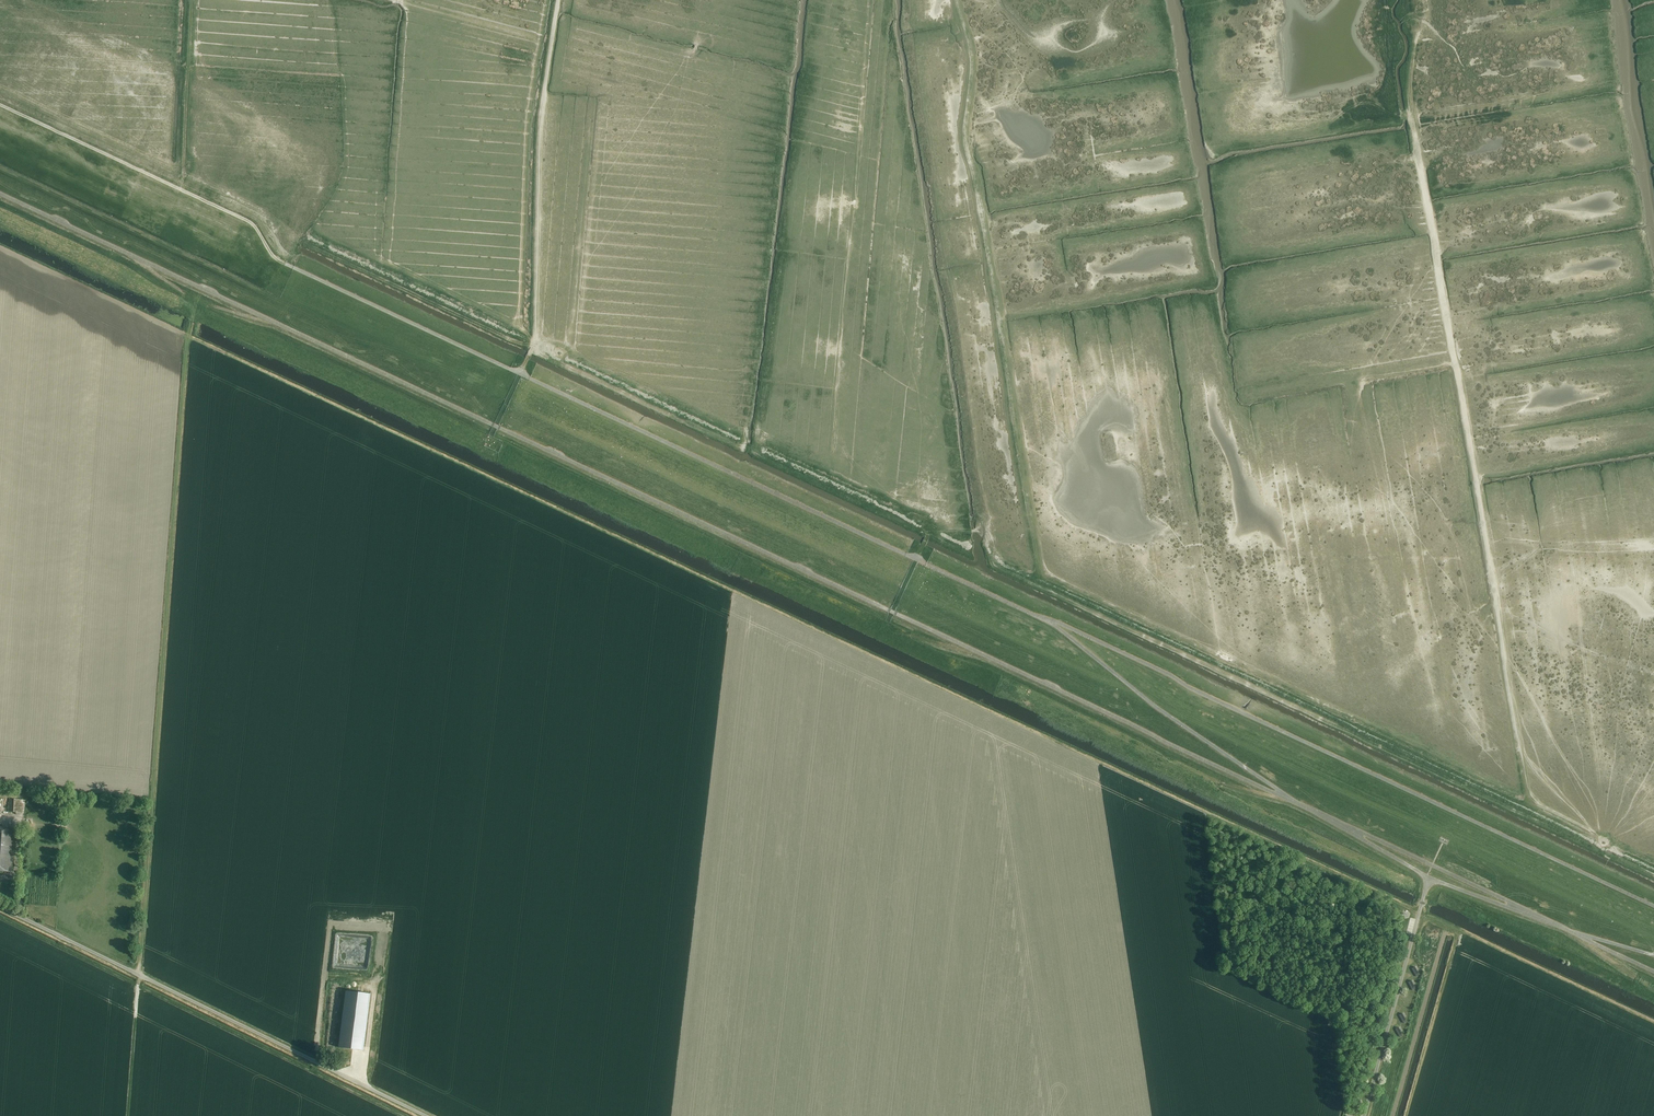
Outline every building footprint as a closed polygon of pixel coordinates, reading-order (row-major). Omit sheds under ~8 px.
[(20,811),(21,800),(9,799),(8,812),(18,813),(18,811),(20,811)] [(12,872),(15,837),(17,837),(17,833),(15,833),(16,828),(0,827),(0,871),(12,872)] [(346,990),(338,1047),(364,1050),(371,993),(346,990)]
